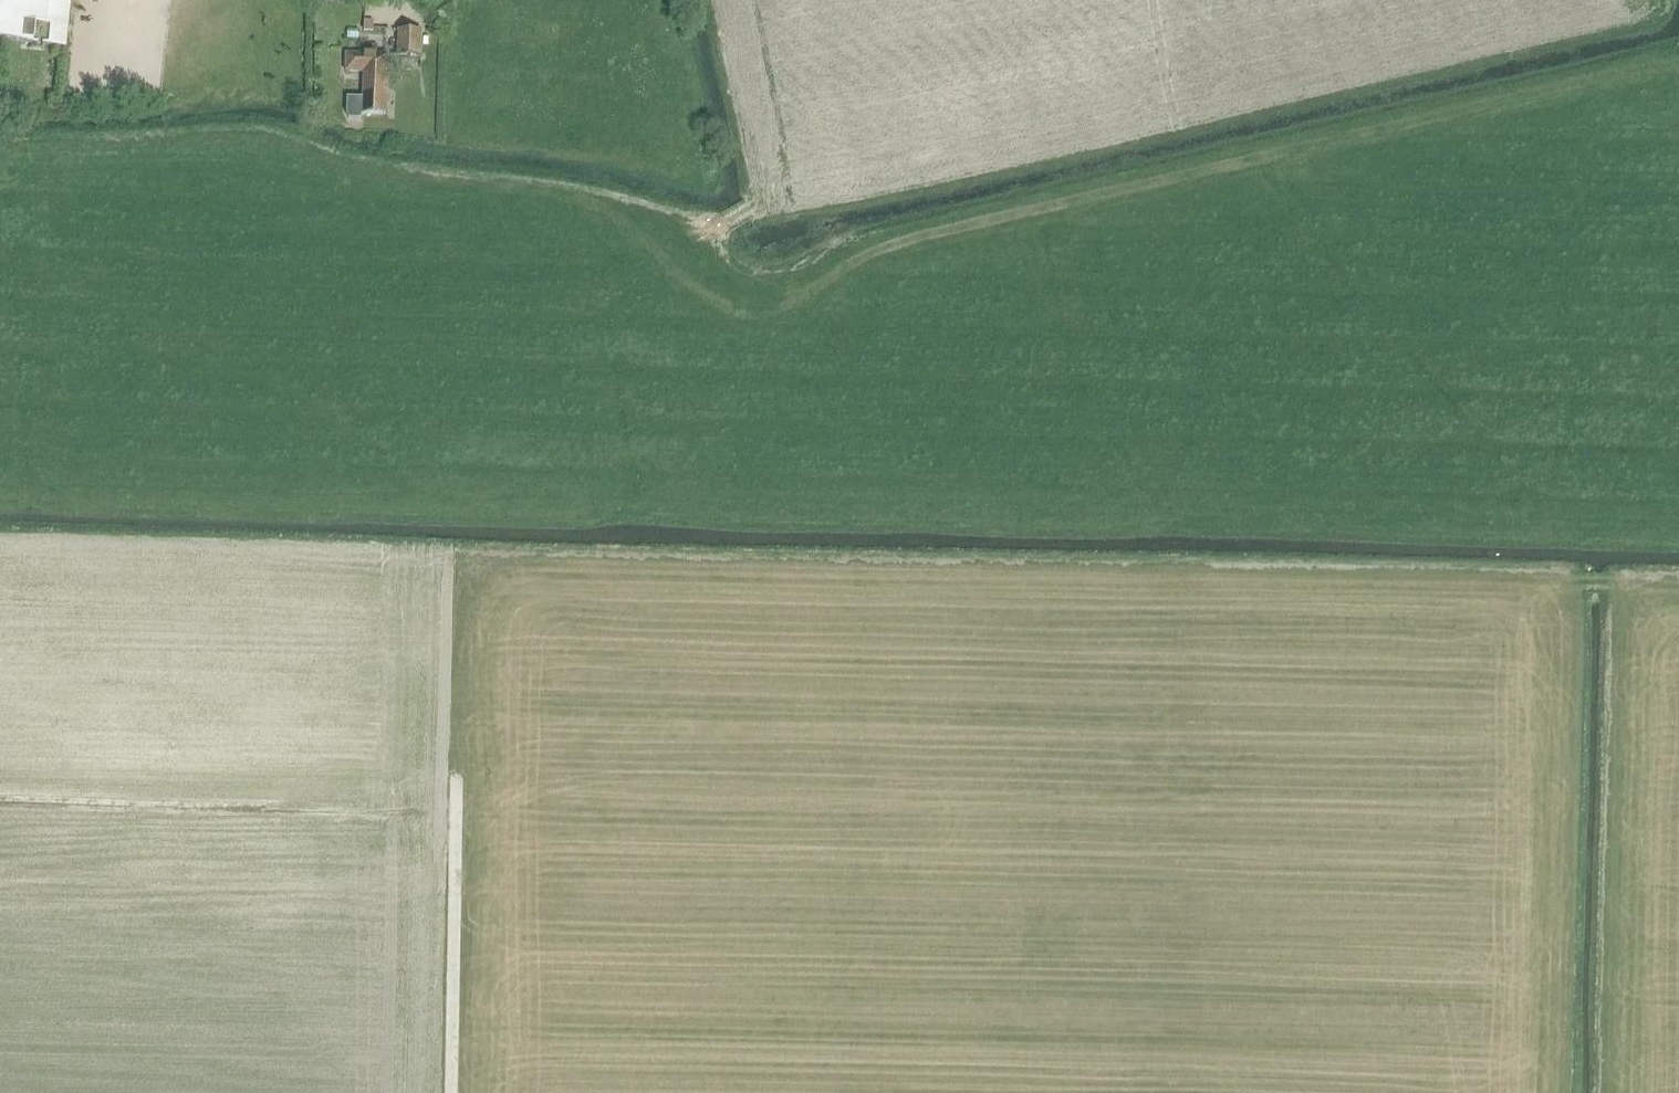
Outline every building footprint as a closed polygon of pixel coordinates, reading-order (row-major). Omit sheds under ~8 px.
[(63,49),(69,0),(0,0),(0,43),(63,49)] [(373,20),(363,19),(363,31),(373,31),(373,20)] [(422,29),(397,29),(396,56),(421,56),(422,29)] [(386,86),(387,54),(345,53),(345,71),(363,71),(362,97),(346,96),(346,113),(349,118),(359,119),(363,112),(385,113),(386,86)]
